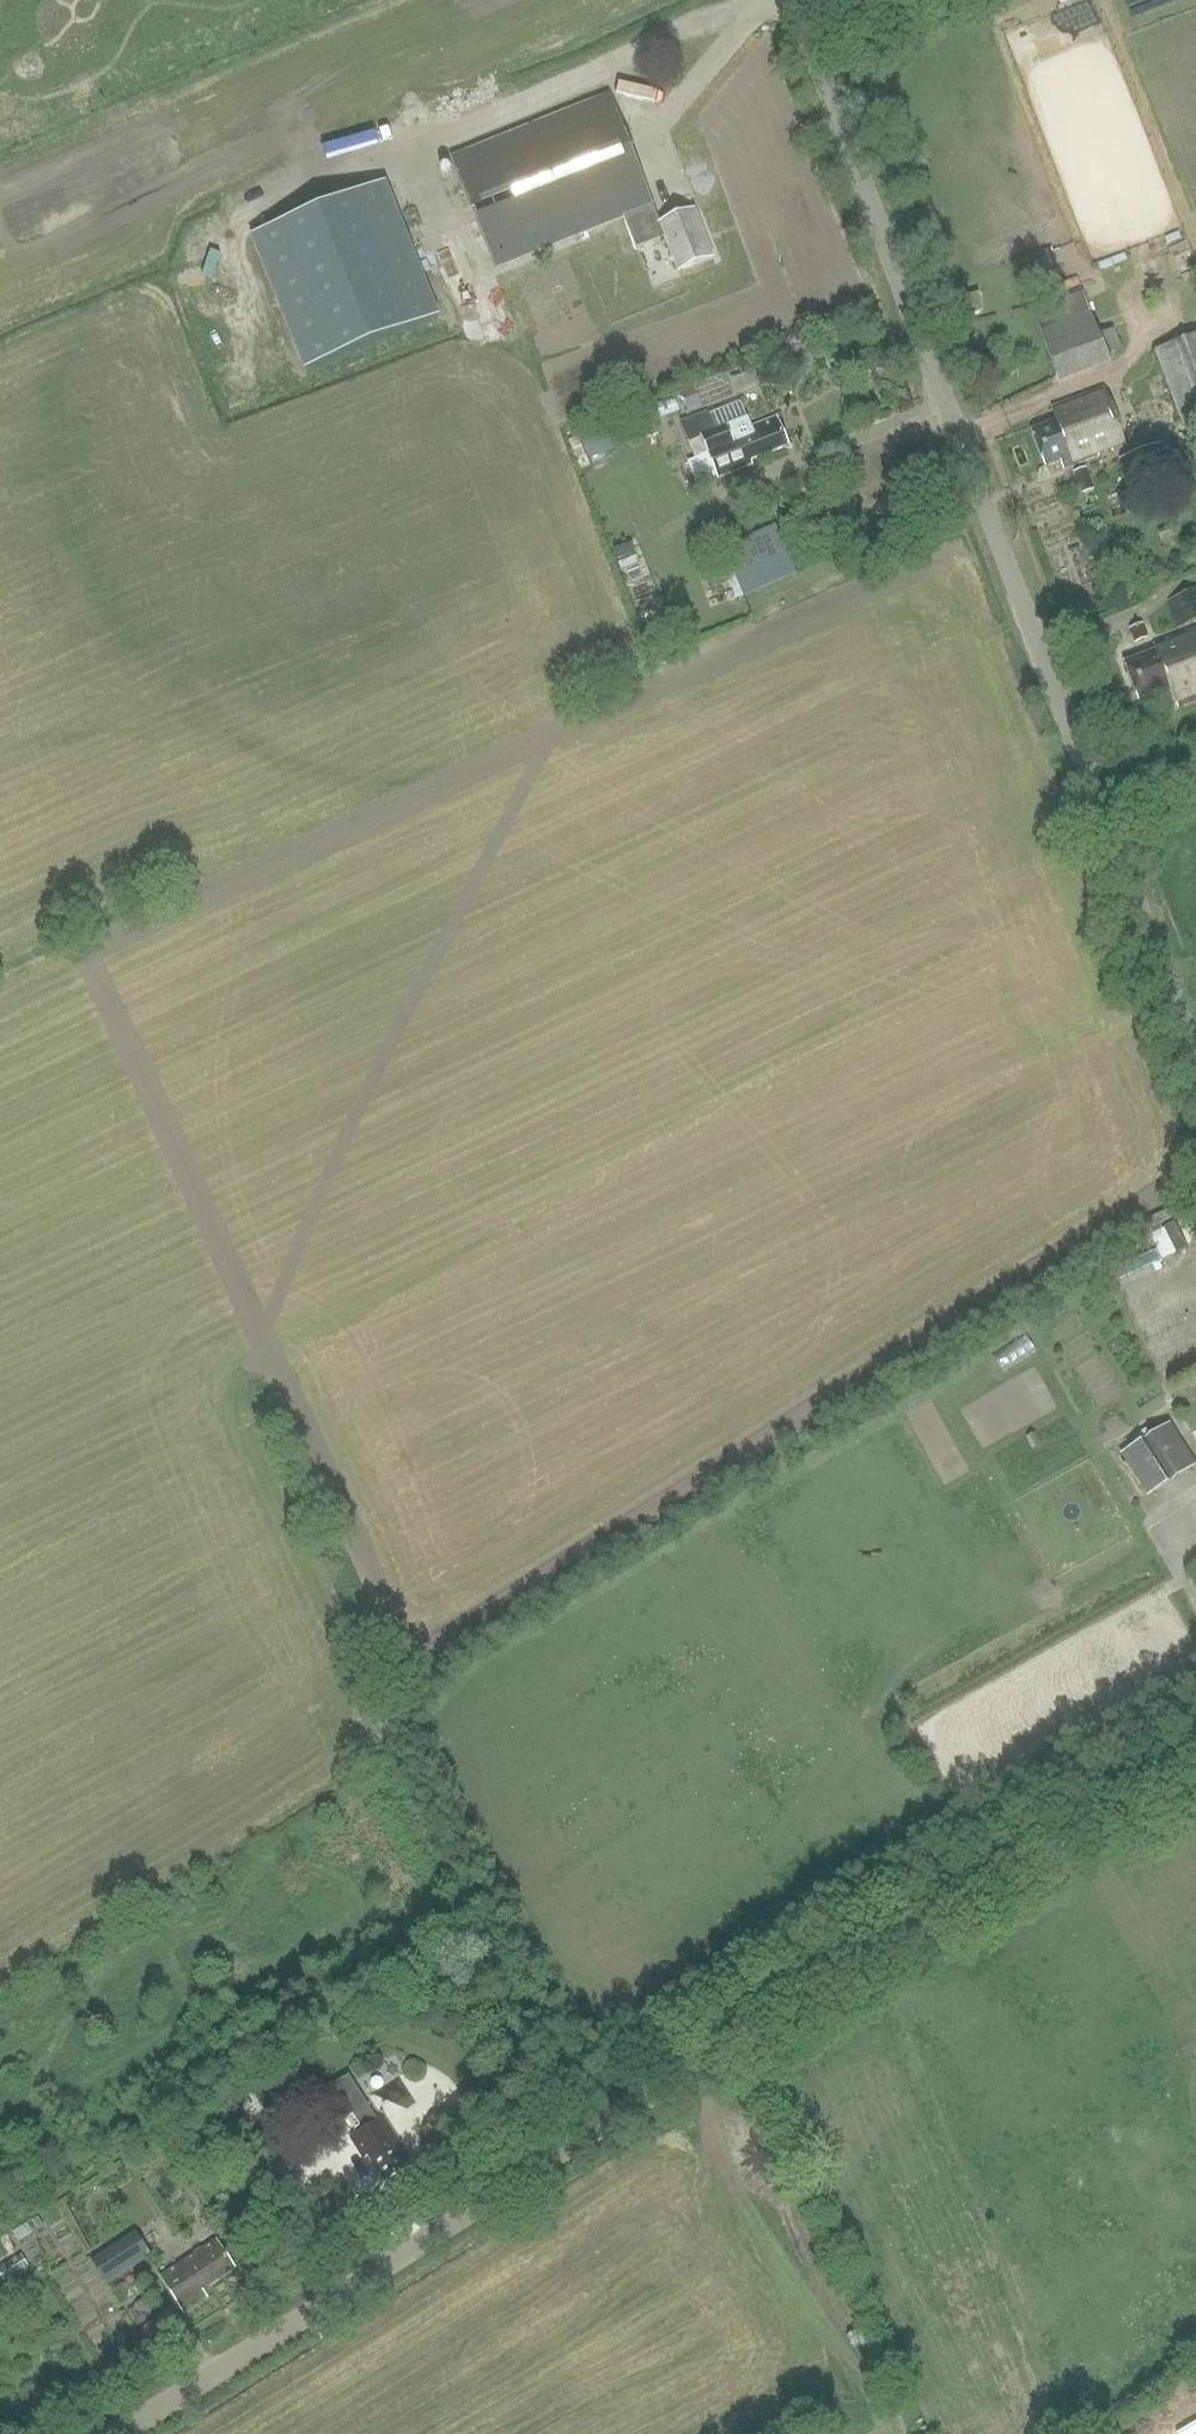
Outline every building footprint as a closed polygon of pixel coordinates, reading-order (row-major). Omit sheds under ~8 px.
[(680,271),(714,257),(695,210),(662,224),(610,94),(451,157),(496,269),(625,217),(637,248),(666,237),(680,271)] [(387,183),(253,237),(306,370),(440,317),(387,183)] [(1098,335),(1083,293),(1033,311),(1058,381),(1108,363),(1105,354),(1098,335)] [(981,314),(976,295),(958,300),(963,318),(981,314)] [(1113,329),(1098,335),(1105,354),(1120,348),(1113,329)] [(1195,421),(1195,337),(1157,351),(1185,425),(1195,421)] [(751,364),(740,368),(743,376),(754,371),(751,364)] [(694,380),(680,387),(685,399),(700,393),(694,380)] [(1063,469),(1125,446),(1103,387),(1052,407),(1056,419),(1030,429),(1045,468),(1060,462),(1063,469)] [(577,428),(586,458),(657,435),(647,405),(577,428)] [(728,426),(716,430),(709,412),(682,423),(690,443),(692,443),(698,458),(708,454),(718,478),(752,465),(750,461),(789,446),(778,418),(753,428),(749,417),(728,426)] [(1121,458),(1138,505),(1180,489),(1163,442),(1121,458)] [(1093,486),(1086,467),(1070,473),(1078,492),(1093,486)] [(719,522),(709,526),(720,551),(757,534),(744,506),(717,518),(719,522)] [(1162,540),(1173,535),(1170,526),(1158,531),(1162,540)] [(798,573),(786,546),(777,527),(725,550),(734,570),(746,596),(798,573)] [(1168,600),(1179,628),(1195,621),(1195,589),(1168,600)] [(1130,629),(1135,643),(1149,637),(1144,624),(1130,629)] [(1155,645),(1157,651),(1125,663),(1140,700),(1172,688),(1180,707),(1195,700),(1195,629),(1155,645)] [(1110,1281),(1174,1252),(1162,1226),(1098,1255),(1110,1281)] [(1029,1340),(996,1354),(1002,1368),(1034,1354),(1029,1340)] [(1148,1496),(1195,1466),(1195,1462),(1171,1423),(1121,1454),(1148,1496)] [(414,2165),(384,2118),(379,2122),(349,2076),(329,2089),(334,2096),(311,2110),(326,2133),(347,2119),(358,2135),(351,2140),(363,2158),(368,2154),(386,2183),(414,2165)] [(152,2257),(136,2232),(92,2259),(108,2285),(152,2257)] [(203,2290),(235,2270),(217,2241),(160,2278),(184,2314),(208,2298),(203,2290)] [(25,2252),(4,2266),(13,2280),(34,2266),(25,2252)]
